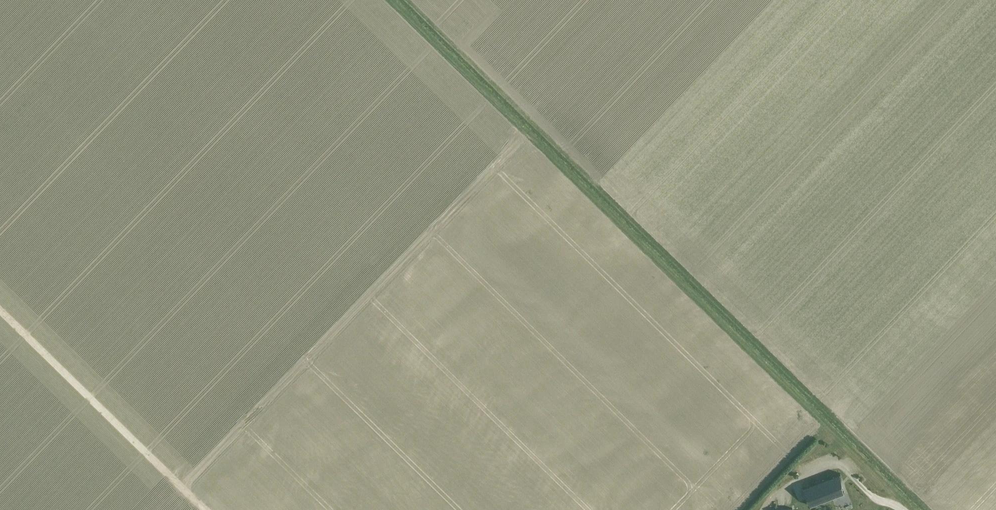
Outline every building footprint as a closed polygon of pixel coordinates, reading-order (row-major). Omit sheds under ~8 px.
[(840,473),(803,487),(810,506),(844,493),(844,492),(843,492),(839,481),(842,480),(840,473)]
